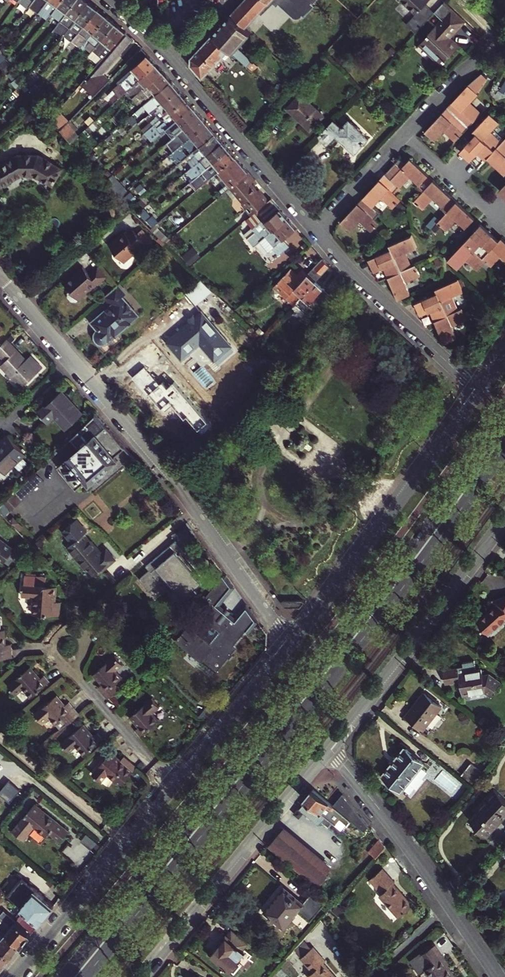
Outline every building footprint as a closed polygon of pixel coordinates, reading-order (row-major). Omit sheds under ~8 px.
[(48,0),(42,0),(36,8),(40,10),(44,5),(48,0)] [(62,0),(48,0),(44,5),(49,9),(53,11),(62,0)] [(53,11),(57,14),(61,18),(64,14),(75,0),(62,0),(53,11)] [(64,14),(68,18),(66,20),(71,24),(90,2),(87,0),(75,0),(64,14)] [(230,14),(244,27),(269,0),(242,0),(230,14)] [(295,16),(303,16),(315,4),(312,1),(313,0),(278,0),(295,16)] [(415,12),(405,22),(415,31),(433,11),(424,2),(426,0),(402,0),(415,12)] [(437,27),(435,24),(427,33),(428,34),(420,44),(441,63),(462,42),(453,33),(451,31),(455,28),(457,30),(465,21),(443,0),(433,11),(441,18),(438,21),(440,23),(437,27)] [(73,38),(99,9),(90,2),(71,24),(65,31),(73,38)] [(81,46),(108,17),(99,9),(73,38),(73,39),(81,46)] [(61,18),(57,14),(51,21),(56,25),(61,18)] [(61,18),(56,25),(54,26),(63,33),(65,31),(71,24),(66,20),(68,18),(64,14),(61,18)] [(244,27),(230,14),(212,33),(230,50),(246,64),(250,59),(236,46),(249,32),(244,27)] [(116,23),(108,17),(81,46),(84,49),(86,47),(91,41),(96,46),(116,23)] [(125,31),(116,23),(96,46),(93,49),(102,57),(125,31)] [(94,94),(109,79),(102,73),(100,75),(97,73),(101,68),(103,69),(131,37),(125,31),(102,57),(98,63),(81,82),(94,94)] [(190,57),(190,65),(200,77),(221,55),(223,57),(230,50),(212,33),(190,57)] [(91,41),(86,47),(91,52),(93,49),(96,46),(91,41)] [(10,51),(2,45),(0,47),(0,50),(3,53),(5,57),(10,51)] [(91,52),(88,55),(98,63),(102,57),(93,49),(91,52)] [(132,84),(155,63),(147,54),(132,69),(133,70),(119,83),(112,90),(115,94),(110,98),(109,100),(112,103),(127,89),(132,84)] [(162,70),(155,63),(132,84),(139,92),(162,70)] [(19,74),(14,67),(8,72),(13,79),(19,74)] [(133,70),(132,69),(117,82),(119,83),(133,70)] [(171,81),(162,70),(139,92),(134,97),(132,98),(137,104),(144,97),(146,99),(154,92),(156,94),(171,81)] [(19,74),(13,79),(18,86),(24,81),(23,80),(19,74)] [(24,81),(18,86),(21,89),(18,92),(21,96),(30,88),(24,81)] [(171,81),(156,94),(162,102),(178,89),(171,81)] [(139,92),(132,84),(127,89),(131,94),(134,97),(139,92)] [(466,126),(478,113),(467,103),(476,93),(467,84),(445,107),(466,126)] [(185,97),(178,89),(162,102),(164,104),(155,113),(157,115),(150,121),(153,124),(185,97)] [(115,94),(112,90),(107,95),(110,98),(115,94)] [(300,92),(286,107),(310,130),(324,115),(300,92)] [(150,104),(147,106),(151,111),(162,102),(156,94),(148,101),(150,104)] [(185,97),(153,124),(145,131),(148,135),(151,133),(153,137),(164,127),(176,117),(191,104),(185,97)] [(172,136),(173,136),(175,134),(199,113),(191,104),(176,117),(164,127),(172,136)] [(143,105),(137,110),(140,114),(146,109),(145,108),(143,105)] [(443,129),(454,139),(466,126),(445,107),(426,128),(424,130),(434,139),(443,129)] [(69,120),(58,109),(51,116),(61,128),(69,120)] [(137,110),(122,123),(127,129),(142,116),(140,114),(137,110)] [(81,124),(84,128),(98,116),(95,112),(81,124)] [(192,134),(206,122),(199,113),(175,134),(179,139),(189,131),(192,134)] [(472,132),(476,135),(494,152),(503,143),(490,131),(498,123),(489,114),(472,132)] [(70,119),(69,120),(61,128),(71,141),(78,134),(74,130),(77,127),(70,119)] [(355,151),(367,138),(349,120),(341,128),(332,119),(317,136),(326,145),(337,133),(355,151)] [(141,129),(144,132),(145,131),(153,124),(150,121),(141,129)] [(215,132),(206,122),(192,134),(184,141),(189,146),(186,147),(175,157),(176,159),(179,162),(215,132)] [(182,142),(184,141),(192,134),(189,131),(179,139),(175,134),(173,136),(179,142),(180,144),(182,142)] [(199,160),(222,140),(215,132),(179,162),(176,165),(179,169),(182,166),(186,171),(199,160)] [(461,152),(462,154),(478,169),(487,159),(494,152),(476,135),(461,152)] [(169,151),(179,142),(173,136),(172,136),(165,143),(163,144),(169,151)] [(229,148),(222,140),(199,160),(186,171),(193,179),(202,171),(229,148)] [(503,143),(494,152),(487,159),(504,175),(504,140),(503,143)] [(213,174),(235,155),(229,148),(202,171),(193,179),(189,182),(195,189),(208,179),(213,174)] [(18,154),(0,165),(0,185),(1,187),(23,174),(33,174),(53,185),(62,168),(39,155),(18,154)] [(229,187),(232,185),(248,171),(235,155),(213,174),(208,179),(213,185),(220,179),(220,175),(222,173),(229,182),(225,185),(218,191),(221,194),(229,187)] [(398,157),(385,171),(399,184),(408,174),(418,183),(427,174),(409,157),(404,162),(398,157)] [(179,162),(176,159),(171,163),(174,167),(176,165),(179,162)] [(238,192),(235,194),(245,205),(243,207),(250,215),(255,210),(268,199),(259,188),(257,189),(251,182),(255,178),(248,171),(232,185),(238,192)] [(393,205),(401,197),(393,190),(399,184),(385,171),(364,194),(374,204),(382,195),(393,205)] [(220,175),(220,179),(225,185),(229,182),(222,173),(220,175)] [(118,183),(110,174),(104,179),(112,188),(118,183)] [(450,195),(427,174),(418,183),(417,185),(421,189),(413,198),(422,207),(433,196),(442,204),(450,195)] [(119,196),(126,191),(118,182),(118,183),(112,188),(119,196)] [(229,187),(235,194),(238,192),(232,185),(229,187)] [(371,229),(379,220),(375,216),(380,210),(374,204),(364,194),(341,218),(351,228),(360,218),(371,229)] [(445,211),(436,221),(445,229),(455,218),(465,227),(474,217),(450,195),(442,204),(440,206),(445,211)] [(250,215),(245,219),(255,230),(248,237),(254,244),(261,239),(287,216),(271,197),(268,199),(255,210),(250,215)] [(283,237),(296,227),(287,216),(261,239),(276,255),(288,244),(283,237)] [(480,223),(471,232),(464,240),(481,256),(497,239),(480,223)] [(161,231),(154,224),(150,228),(158,235),(161,231)] [(108,245),(123,261),(137,247),(140,251),(147,245),(133,229),(127,235),(123,231),(108,245)] [(412,234),(396,241),(390,244),(391,248),(401,270),(412,265),(406,252),(417,247),(412,234)] [(489,263),(498,252),(504,259),(504,240),(500,236),(497,239),(481,256),(485,260),(489,263)] [(254,244),(248,237),(244,240),(250,248),(254,244)] [(481,256),(464,240),(448,258),(457,267),(466,257),(477,268),(485,260),(481,256)] [(401,270),(391,248),(380,253),(369,258),(379,280),(388,276),(401,270)] [(189,267),(198,260),(194,255),(185,262),(189,267)] [(328,265),(322,257),(307,274),(301,268),(296,273),(289,267),(272,286),(273,287),(268,292),(275,298),(279,292),(293,305),(315,280),(328,265)] [(64,282),(70,289),(67,291),(67,296),(71,301),(77,300),(97,283),(98,284),(108,275),(98,263),(89,272),(83,265),(64,282)] [(398,297),(411,292),(406,281),(420,274),(415,263),(412,265),(401,270),(388,276),(398,297)] [(462,288),(457,276),(436,286),(437,289),(446,311),(457,306),(452,293),(462,288)] [(212,289),(200,278),(185,292),(195,304),(212,289)] [(330,293),(315,280),(293,305),(302,314),(312,303),(317,308),(330,293)] [(122,296),(125,294),(117,285),(103,297),(110,305),(91,322),(97,328),(94,335),(97,339),(102,342),(107,340),(131,321),(130,320),(137,314),(122,296)] [(446,311),(437,289),(425,295),(415,299),(424,320),(434,316),(446,311)] [(444,338),(452,335),(456,333),(451,322),(465,315),(461,305),(457,306),(446,311),(434,316),(444,338)] [(203,311),(167,341),(182,358),(200,343),(214,358),(215,358),(219,362),(234,349),(229,345),(231,343),(203,311)] [(5,340),(0,345),(0,356),(4,359),(0,363),(0,365),(21,386),(42,365),(30,354),(25,360),(5,340)] [(36,413),(45,423),(53,416),(65,429),(80,415),(58,392),(36,413)] [(72,483),(76,489),(82,495),(92,487),(95,490),(134,456),(96,413),(70,438),(79,448),(57,467),(60,470),(57,472),(69,486),(72,483)] [(3,471),(23,451),(6,434),(0,440),(2,442),(0,444),(0,468),(3,471)] [(303,435),(301,436),(296,442),(296,444),(299,446),(301,446),(306,440),(306,438),(303,435)] [(37,470),(16,491),(22,498),(40,480),(38,478),(42,475),(37,470)] [(20,500),(22,498),(16,491),(13,493),(20,500)] [(6,517),(12,511),(10,509),(20,500),(13,493),(0,505),(0,511),(6,517)] [(13,517),(9,520),(14,526),(18,522),(13,517)] [(18,522),(14,526),(19,531),(23,527),(18,522)] [(100,551),(83,532),(67,546),(85,567),(87,565),(94,573),(97,570),(98,572),(115,557),(106,547),(100,551)] [(0,536),(0,556),(4,559),(13,546),(0,536)] [(186,551),(175,539),(148,563),(152,567),(140,577),(151,590),(163,579),(170,587),(173,584),(186,599),(199,589),(196,586),(203,580),(181,555),(186,551)] [(189,622),(179,634),(186,639),(184,641),(203,657),(204,655),(212,661),(218,654),(223,658),(235,643),(233,641),(246,624),(249,626),(256,617),(246,602),(236,614),(230,609),(228,611),(224,608),(226,606),(220,601),(233,585),(224,572),(201,600),(201,608),(189,614),(189,622)] [(20,584),(19,584),(18,596),(30,596),(29,613),(57,614),(58,600),(52,600),(53,585),(42,584),(42,576),(21,575),(20,584)] [(494,600),(495,605),(476,619),(480,624),(478,626),(480,629),(482,627),(486,632),(504,618),(504,597),(494,600)] [(300,606),(304,600),(302,598),(284,598),(281,600),(285,606),(300,606)] [(0,630),(0,659),(13,657),(11,644),(6,644),(4,629),(0,630)] [(100,682),(97,685),(107,697),(119,687),(114,682),(121,676),(114,669),(120,663),(113,654),(92,673),(100,682)] [(464,692),(486,688),(490,691),(500,679),(489,671),(482,672),(481,666),(477,667),(475,657),(464,659),(464,663),(459,664),(459,665),(443,668),(446,682),(461,679),(464,692)] [(39,677),(30,666),(8,684),(15,693),(22,687),(30,696),(49,681),(43,674),(39,677)] [(425,690),(406,715),(424,729),(443,705),(425,690)] [(68,723),(80,713),(69,701),(65,704),(56,695),(36,713),(43,721),(49,715),(55,723),(62,717),(68,723)] [(138,724),(133,728),(138,734),(158,717),(152,710),(159,705),(151,696),(130,715),(138,724)] [(82,722),(60,741),(68,750),(75,744),(83,753),(101,737),(96,731),(92,734),(82,722)] [(406,748),(383,775),(402,790),(404,787),(409,792),(415,785),(417,787),(425,777),(423,775),(428,770),(422,765),(424,763),(406,748)] [(106,773),(120,784),(136,766),(123,755),(120,759),(110,751),(92,773),(101,780),(106,773)] [(463,754),(452,767),(466,779),(477,765),(463,754)] [(471,819),(487,834),(504,815),(504,798),(494,788),(486,796),(490,799),(479,811),(471,819)] [(346,825),(347,826),(352,821),(333,805),(313,789),(305,799),(308,801),(327,817),(342,830),(346,825)] [(343,794),(333,805),(352,821),(364,831),(369,825),(343,794)] [(490,799),(486,796),(476,808),(479,811),(490,799)] [(327,817),(308,801),(301,809),(321,824),(327,817)] [(68,830),(34,802),(13,828),(24,836),(33,825),(45,835),(49,830),(60,839),(68,830)] [(320,868),(310,880),(318,886),(328,875),(334,867),(311,848),(288,829),(281,837),(320,868)] [(320,868),(281,837),(272,848),(310,880),(320,868)] [(380,839),(369,852),(376,858),(386,847),(380,839)] [(383,896),(381,898),(400,919),(414,907),(394,885),(396,884),(384,871),(371,883),(383,896)] [(40,921),(54,904),(22,876),(7,893),(28,911),(40,921)] [(304,903),(285,887),(267,909),(286,926),(301,909),(312,919),(325,903),(313,893),(304,903)] [(0,908),(0,915),(10,924),(15,918),(1,907),(0,908)] [(40,921),(28,911),(19,922),(15,918),(10,924),(0,915),(0,926),(21,944),(40,921)] [(11,956),(21,944),(0,926),(0,946),(11,956)] [(232,931),(212,954),(232,971),(233,970),(235,972),(242,964),(239,961),(240,960),(239,959),(245,951),(243,949),(247,944),(232,931)] [(295,950),(301,958),(313,949),(306,941),(295,950)] [(437,944),(423,954),(422,952),(411,960),(421,973),(426,970),(431,976),(456,976),(448,965),(450,964),(437,944)] [(0,946),(0,962),(4,965),(11,956),(0,946)] [(300,958),(311,972),(307,976),(333,976),(323,964),(324,963),(313,948),(313,949),(301,958),(300,958)]
